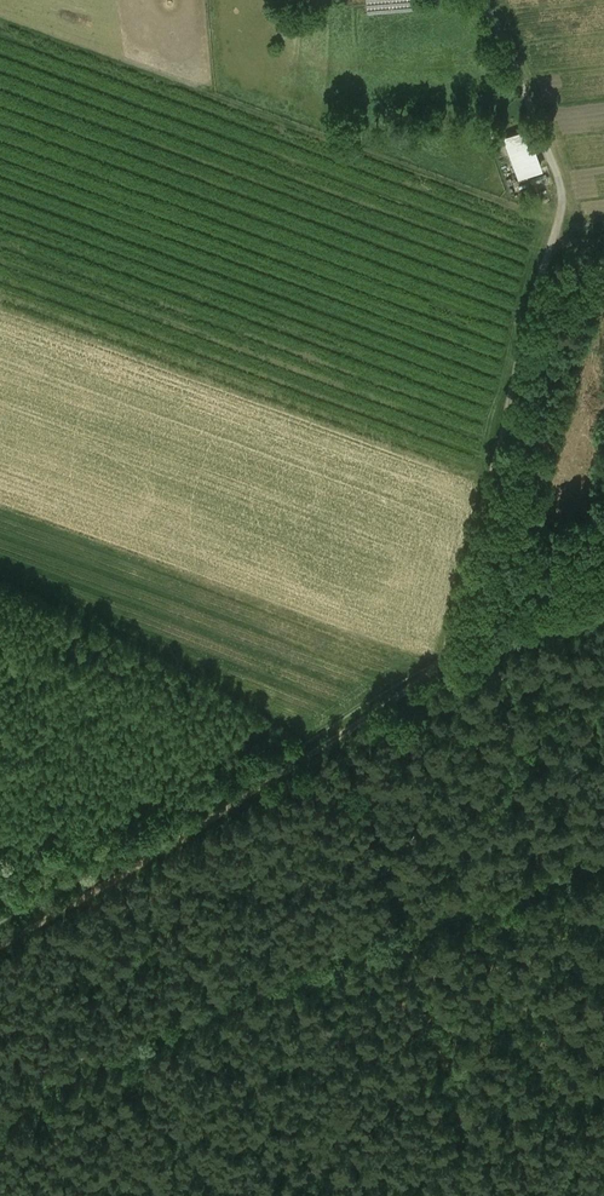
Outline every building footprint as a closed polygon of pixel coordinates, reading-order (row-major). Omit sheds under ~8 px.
[(367,4),(367,10),(416,6),(415,0),(367,0),(367,4)] [(543,169),(528,128),(504,136),(519,178),(543,169)]
